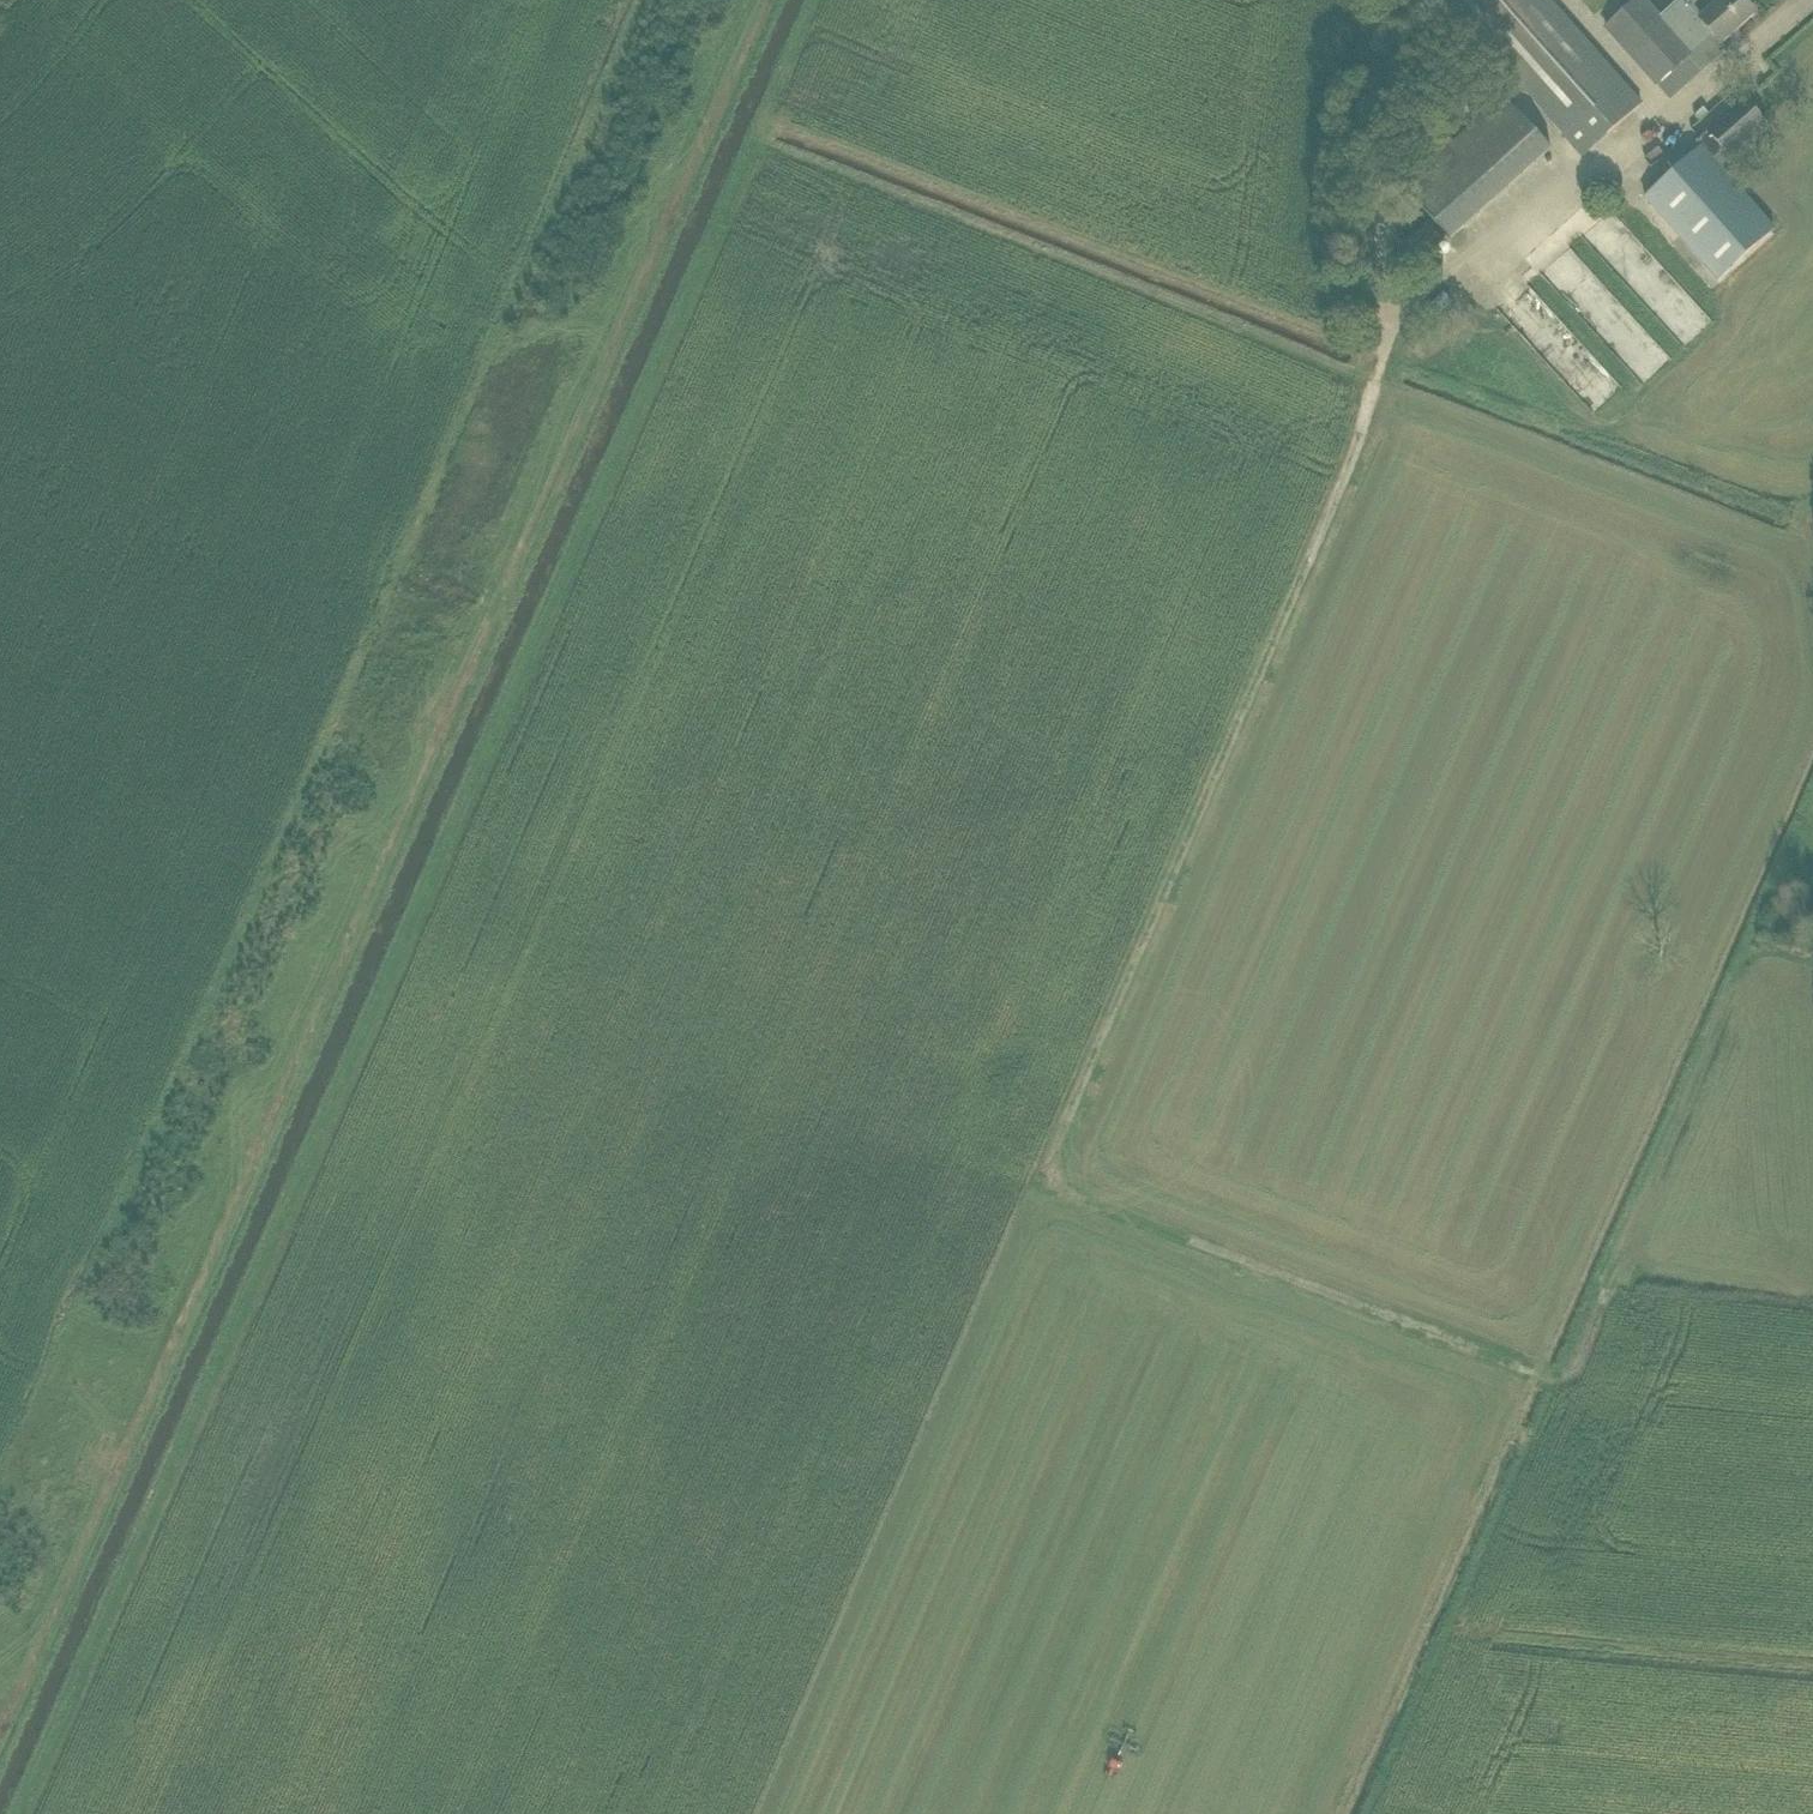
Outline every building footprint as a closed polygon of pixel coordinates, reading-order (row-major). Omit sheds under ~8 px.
[(1496,74),(1503,68),(1583,159),(1644,104),(1552,0),(1430,0),(1496,74)] [(1606,28),(1656,83),(1690,53),(1711,34),(1721,45),(1755,14),(1753,12),(1756,9),(1749,0),(1746,0),(1744,2),(1742,0),(1691,0),(1686,4),(1694,13),(1672,32),(1643,0),(1637,0),(1606,28)] [(1707,131),(1708,132),(1696,142),(1701,149),(1645,199),(1717,280),(1774,229),(1722,169),(1768,128),(1743,99),(1707,131)] [(1450,237),(1552,147),(1519,109),(1416,199),(1450,237)] [(1702,109),(1693,117),(1698,123),(1707,115),(1702,109)] [(1689,342),(1713,318),(1609,210),(1531,284),(1553,307),(1559,301),(1553,294),(1562,285),(1598,322),(1620,301),(1627,309),(1642,294),(1689,342)] [(1630,396),(1643,386),(1574,305),(1561,315),(1630,396)]
